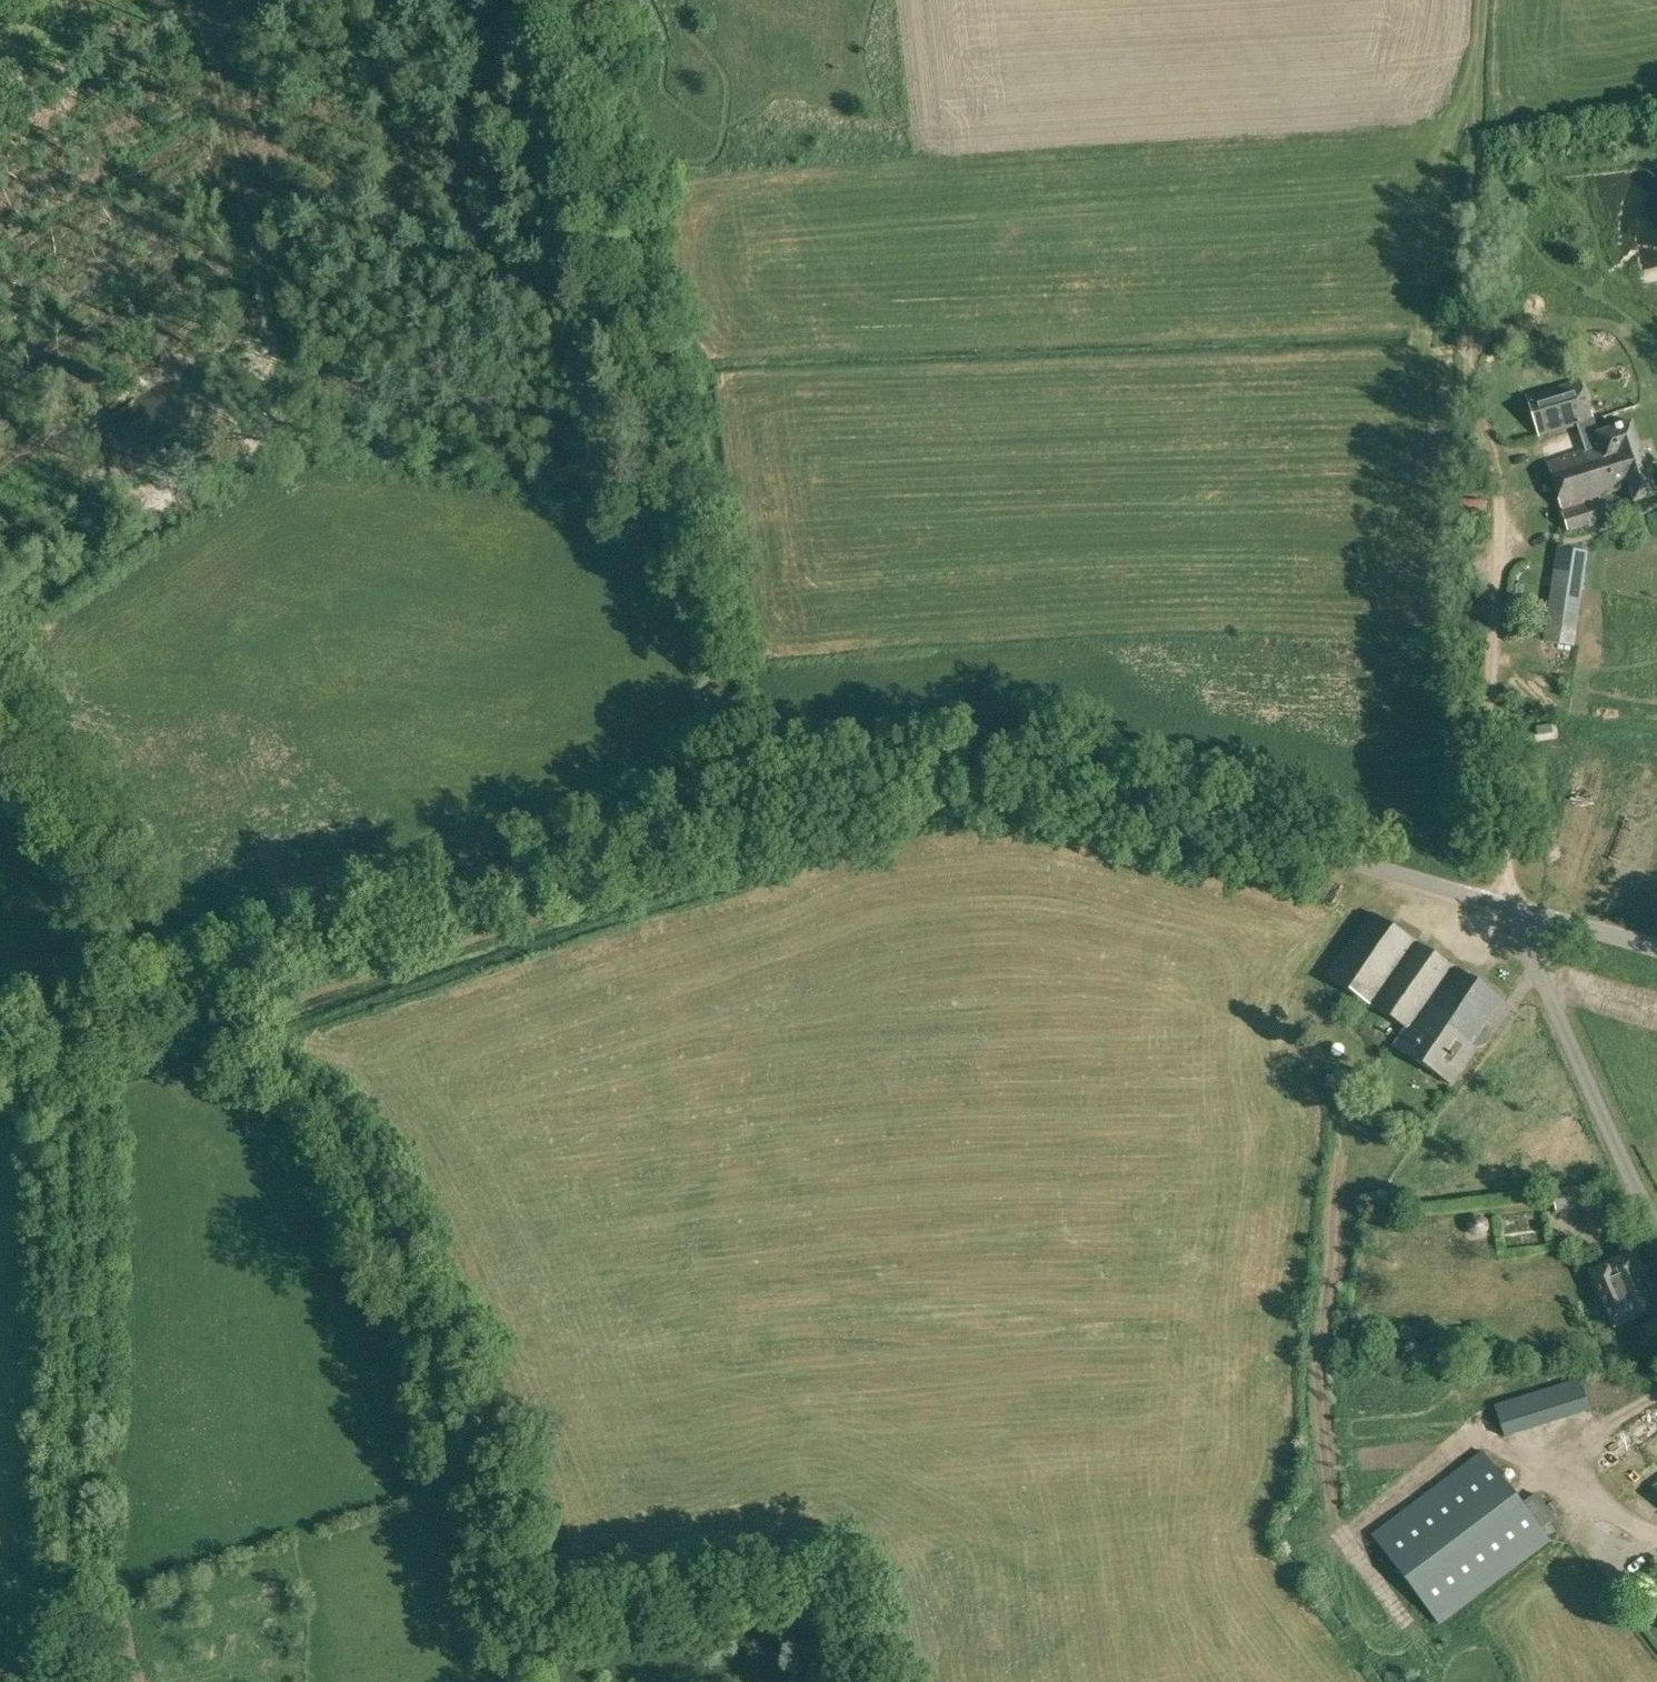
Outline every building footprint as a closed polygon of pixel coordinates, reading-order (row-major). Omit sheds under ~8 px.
[(1547,462),(1569,531),(1611,518),(1603,494),(1629,486),(1634,501),(1656,494),(1634,422),(1597,433),(1593,419),(1580,379),(1527,396),(1540,437),(1578,426),(1585,450),(1547,462)] [(1544,637),(1574,641),(1585,568),(1555,564),(1544,637)] [(1541,744),(1564,741),(1563,726),(1539,729),(1541,744)] [(1393,1045),(1451,1084),(1477,1046),(1480,1045),(1484,1043),(1488,1040),(1490,1036),(1491,1030),(1487,1022),(1502,1000),(1453,966),(1372,912),(1328,976),(1404,1028),(1393,1045)] [(1552,1189),(1556,1212),(1599,1207),(1596,1184),(1552,1189)] [(1487,1221),(1481,1215),(1473,1216),(1467,1222),(1468,1230),(1474,1236),(1482,1235),(1488,1229),(1487,1221)] [(1614,1327),(1656,1309),(1656,1307),(1633,1251),(1606,1262),(1607,1265),(1590,1272),(1614,1327)] [(1493,1407),(1503,1437),(1526,1430),(1590,1410),(1579,1379),(1499,1402),(1499,1405),(1493,1407)] [(1370,1533),(1439,1625),(1550,1539),(1543,1529),(1554,1520),(1536,1494),(1523,1504),(1482,1449),(1370,1533)] [(1656,1489),(1656,1458),(1640,1471),(1654,1489),(1656,1488),(1656,1489)]
